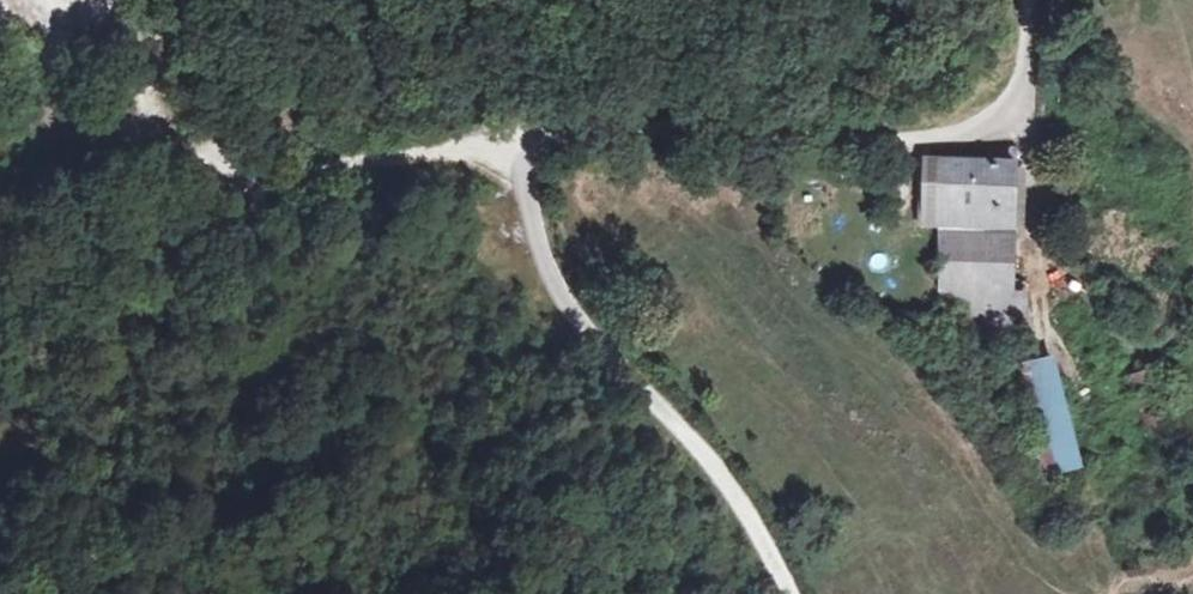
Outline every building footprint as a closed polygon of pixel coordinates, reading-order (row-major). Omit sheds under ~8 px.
[(933,226),(1014,226),(1014,146),(917,145),(917,226),(933,226)] [(1014,226),(933,226),(938,344),(1026,341),(1024,289),(1014,289),(1014,226)] [(1078,464),(1055,359),(1026,365),(1050,470),(1078,464)]
